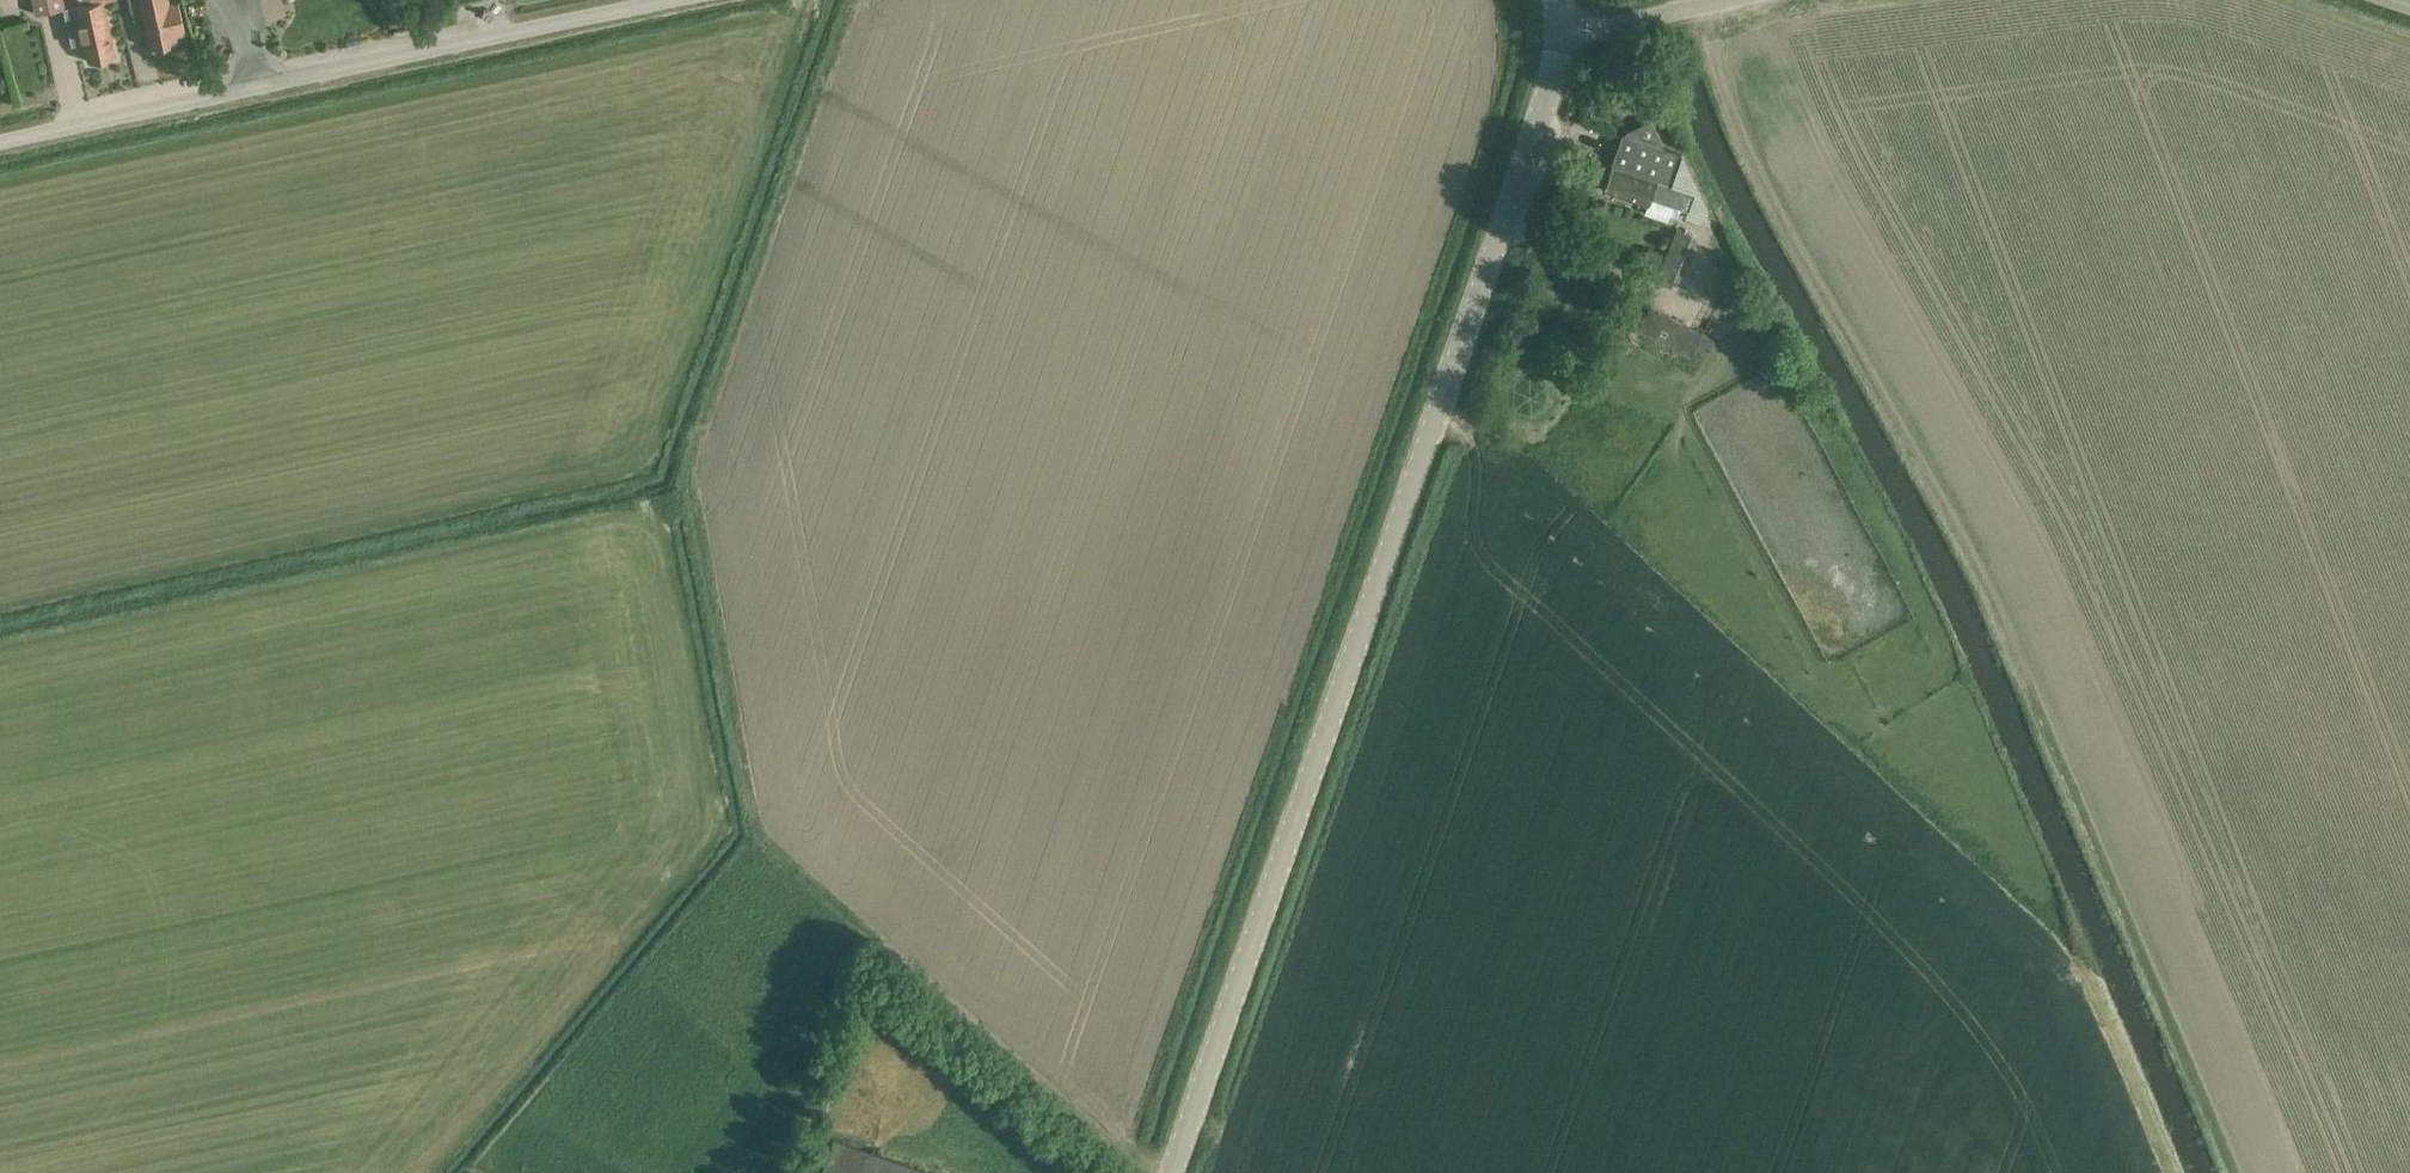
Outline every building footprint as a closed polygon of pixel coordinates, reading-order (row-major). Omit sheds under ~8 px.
[(38,13),(64,7),(67,21),(72,44),(85,41),(90,61),(116,56),(111,32),(103,0),(35,0),(38,13)] [(135,18),(145,15),(152,48),(154,47),(155,50),(159,52),(168,50),(170,46),(169,44),(178,42),(176,34),(186,32),(179,1),(170,3),(169,0),(131,0),(135,18)] [(1709,209),(1682,154),(1663,147),(1664,144),(1654,123),(1652,122),(1651,121),(1649,121),(1648,121),(1623,132),(1603,189),(1648,205),(1651,196),(1689,210),(1686,216),(1698,221),(1699,221),(1701,221),(1704,220),(1708,216),(1709,213),(1709,211),(1709,209)] [(1643,233),(1668,238),(1672,220),(1647,215),(1643,233)] [(1680,280),(1697,238),(1677,230),(1660,272),(1680,280)] [(1690,356),(1695,347),(1709,355),(1716,340),(1650,306),(1638,329),(1690,356)] [(833,1139),(821,1172),(930,1172),(833,1139)]
